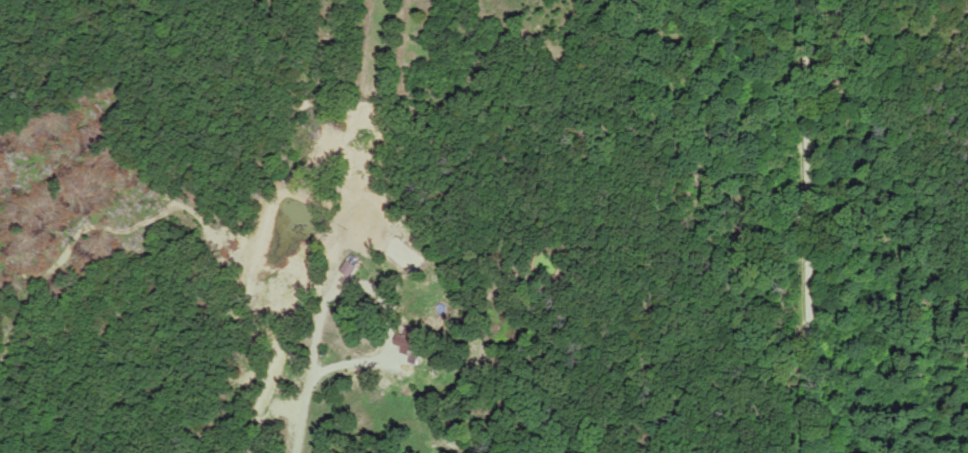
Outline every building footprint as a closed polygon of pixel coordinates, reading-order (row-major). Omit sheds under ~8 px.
[(342,276),(353,278),(356,266),(345,263),(342,276)] [(399,352),(419,359),(428,333),(408,326),(399,352)]
